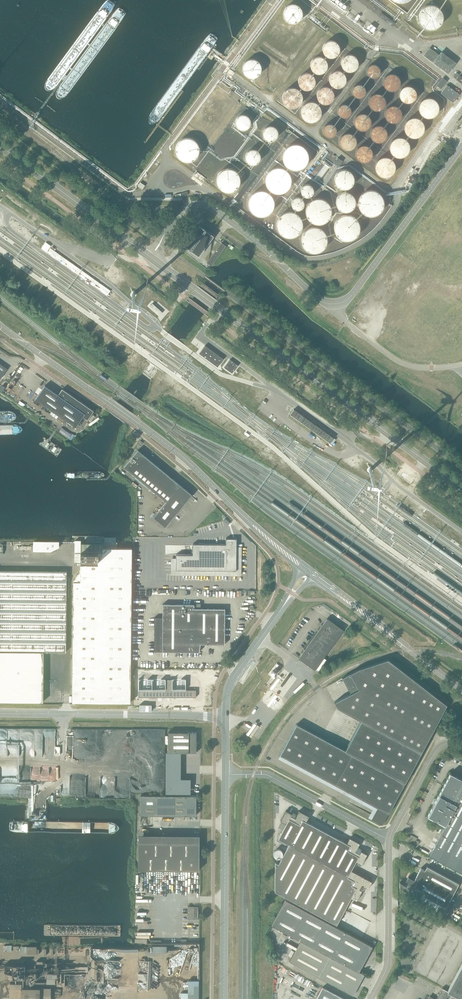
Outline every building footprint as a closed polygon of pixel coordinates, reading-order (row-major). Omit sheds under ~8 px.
[(302,12),(302,11),(302,10),(302,9),(301,8),(300,7),(299,6),(298,5),(297,5),(296,4),(295,4),(294,4),(293,4),(292,4),(291,4),(290,4),(289,4),(288,5),(287,6),(286,6),(286,7),(285,7),(285,8),(284,9),(284,10),(283,11),(283,12),(283,13),(283,14),(283,15),(284,16),(284,17),(284,18),(285,18),(285,19),(286,20),(287,21),(288,21),(288,22),(289,22),(290,22),(291,23),(292,23),(293,23),(294,23),(295,23),(296,22),(297,22),(298,22),(298,21),(299,20),(300,20),(301,19),(301,18),(302,17),(302,16),(302,15),(302,14),(302,13),(302,12)] [(443,17),(443,16),(443,15),(443,14),(442,13),(442,12),(442,11),(441,10),(440,9),(440,8),(439,7),(438,7),(437,6),(436,6),(434,5),(433,5),(432,5),(431,5),(429,5),(428,5),(427,5),(426,6),(425,6),(424,7),(423,7),(422,8),(421,9),(420,10),(420,11),(420,12),(419,12),(419,13),(419,14),(419,15),(419,16),(418,16),(418,17),(419,18),(419,19),(419,20),(419,21),(419,22),(420,23),(421,24),(421,25),(422,26),(423,27),(424,27),(425,28),(426,28),(427,29),(428,29),(429,29),(430,29),(431,29),(432,29),(433,29),(435,29),(436,28),(437,28),(438,27),(438,26),(439,26),(440,25),(441,24),(442,23),(442,22),(443,20),(443,19),(443,18),(443,17)] [(395,23),(381,12),(378,16),(392,27),(395,23)] [(340,47),(339,46),(339,45),(339,44),(338,44),(338,43),(337,43),(337,42),(336,42),(335,41),(334,41),(333,40),(332,40),(331,40),(330,40),(329,40),(328,41),(327,41),(326,42),(325,42),(325,43),(324,44),(323,45),(323,46),(323,47),(322,47),(322,48),(322,49),(322,50),(323,51),(323,52),(323,53),(324,54),(324,55),(325,55),(326,56),(327,57),(328,57),(329,57),(330,58),(331,58),(332,58),(333,57),(334,57),(335,57),(336,56),(337,55),(338,54),(339,53),(339,52),(340,51),(340,50),(340,49),(340,48),(340,47)] [(455,63),(441,52),(439,55),(429,48),(424,55),(448,73),(455,63)] [(357,68),(357,67),(358,66),(358,65),(358,64),(358,63),(358,62),(358,61),(358,60),(357,59),(357,58),(356,57),(355,56),(354,56),(353,55),(352,55),(351,54),(349,54),(348,54),(347,55),(346,55),(345,55),(345,56),(344,57),(343,57),(342,58),(342,59),(342,60),(341,61),(341,62),(341,63),(341,64),(341,65),(342,66),(342,67),(343,68),(344,69),(345,70),(346,71),(347,71),(348,71),(349,71),(350,71),(351,71),(352,71),(353,71),(354,70),(355,70),(355,69),(356,69),(356,68),(357,68)] [(327,69),(327,68),(328,66),(328,65),(328,64),(328,63),(327,62),(327,61),(326,60),(326,59),(325,59),(325,58),(324,58),(323,57),(322,57),(321,56),(320,56),(319,56),(318,56),(317,57),(316,57),(315,57),(314,58),(313,59),(312,59),(312,60),(311,61),(311,62),(311,63),(311,64),(310,65),(311,66),(311,67),(311,68),(311,69),(312,69),(312,70),(313,71),(314,72),(315,72),(316,73),(317,73),(319,74),(320,74),(321,73),(323,73),(324,72),(325,71),(326,71),(326,70),(327,69)] [(262,69),(262,67),(261,66),(261,65),(261,64),(260,63),(259,62),(258,61),(258,60),(257,60),(256,59),(255,59),(254,59),(253,59),(252,59),(251,59),(250,59),(249,59),(248,59),(247,60),(246,60),(246,61),(245,61),(245,62),(244,63),(243,64),(243,65),(243,66),(242,67),(242,68),(242,69),(243,70),(243,71),(243,72),(244,73),(244,74),(245,75),(246,76),(247,76),(247,77),(248,77),(249,77),(250,78),(251,78),(252,78),(253,78),(254,77),(255,77),(256,77),(257,77),(258,76),(259,75),(260,74),(260,73),(261,72),(261,71),(261,70),(262,69)] [(380,70),(380,69),(380,68),(379,67),(379,66),(378,66),(378,65),(377,65),(376,64),(375,64),(374,64),(373,64),(372,64),(371,64),(370,65),(369,65),(369,66),(368,66),(368,67),(367,68),(367,69),(367,70),(367,71),(367,72),(367,73),(367,74),(368,74),(368,75),(369,75),(369,76),(370,76),(371,77),(372,77),(373,77),(374,77),(375,77),(376,77),(377,76),(378,76),(378,75),(379,74),(380,73),(380,72),(380,71),(380,70)] [(345,75),(345,74),(344,74),(344,73),(343,73),(342,72),(342,71),(341,71),(340,71),(339,71),(338,70),(337,70),(336,70),(336,71),(335,71),(334,71),(333,72),(332,72),(332,73),(331,73),(331,74),(330,74),(330,75),(330,76),(329,76),(329,77),(329,78),(329,79),(329,80),(329,81),(330,82),(330,83),(331,84),(331,85),(332,86),(333,86),(334,87),(335,87),(336,87),(337,88),(338,88),(339,87),(340,87),(341,87),(342,87),(342,86),(343,86),(344,85),(344,84),(345,84),(345,83),(346,82),(346,81),(346,80),(346,79),(346,78),(346,77),(346,76),(345,75)] [(314,77),(314,76),(313,75),(312,74),(311,73),(310,73),(309,73),(308,73),(307,72),(306,72),(306,73),(305,73),(304,73),(303,73),(302,74),(301,74),(301,75),(300,75),(300,76),(299,77),(299,78),(298,79),(298,80),(298,81),(298,82),(298,83),(298,84),(299,85),(300,86),(300,87),(301,88),(302,88),(302,89),(303,89),(304,90),(305,90),(306,90),(307,90),(308,90),(309,90),(310,89),(311,89),(312,88),(313,88),(313,87),(314,86),(315,85),(315,84),(315,83),(315,82),(316,82),(316,81),(315,80),(315,79),(315,78),(314,77)] [(400,80),(400,79),(399,78),(399,77),(398,76),(397,75),(396,75),(395,74),(394,74),(393,74),(393,73),(392,73),(391,73),(390,73),(390,74),(389,74),(388,74),(387,75),(386,75),(386,76),(385,76),(385,77),(384,78),(384,79),(383,80),(383,81),(383,82),(383,83),(383,84),(384,85),(384,86),(384,87),(385,87),(385,88),(386,88),(387,89),(388,89),(388,90),(389,90),(390,90),(391,90),(392,90),(393,90),(394,90),(395,90),(396,90),(396,89),(397,89),(398,88),(398,87),(399,87),(399,86),(400,85),(400,84),(400,83),(400,81),(400,80)] [(441,89),(447,81),(442,78),(437,85),(441,89)] [(359,97),(360,97),(361,97),(362,97),(362,96),(363,96),(363,95),(364,95),(364,94),(365,93),(365,92),(366,91),(366,90),(365,89),(365,88),(364,87),(364,86),(363,85),(362,85),(362,84),(361,84),(360,84),(359,84),(358,84),(357,84),(356,84),(355,85),(354,86),(354,87),(353,87),(353,88),(352,89),(352,90),(352,91),(352,92),(353,93),(353,94),(354,95),(355,96),(356,96),(356,97),(357,97),(358,97),(359,97)] [(416,91),(415,90),(415,89),(414,88),(413,87),(412,87),(412,86),(411,86),(410,86),(409,85),(408,85),(407,85),(406,86),(405,86),(404,86),(403,87),(402,87),(402,88),(401,89),(400,90),(400,91),(399,92),(399,93),(399,94),(399,95),(399,96),(399,97),(400,97),(400,98),(401,99),(401,100),(402,100),(403,101),(404,102),(405,102),(406,102),(407,102),(408,103),(409,102),(410,102),(411,102),(412,101),(413,100),(414,100),(415,99),(415,98),(416,98),(416,97),(416,96),(416,95),(416,94),(416,93),(416,92),(416,91)] [(459,94),(447,85),(441,93),(453,102),(459,94)] [(334,94),(334,93),(333,92),(333,91),(332,90),(331,89),(331,88),(330,88),(330,87),(329,87),(328,87),(327,87),(326,86),(325,86),(324,87),(323,87),(322,87),(321,87),(321,88),(320,88),(320,89),(319,89),(319,90),(318,90),(318,91),(317,92),(317,93),(317,94),(317,95),(317,96),(317,97),(317,98),(318,99),(318,100),(319,100),(319,101),(320,101),(320,102),(321,102),(322,103),(323,103),(324,104),(325,104),(326,104),(327,103),(328,103),(329,103),(330,102),(331,102),(331,101),(332,101),(332,100),(333,100),(333,99),(333,98),(334,97),(334,96),(334,95),(334,94)] [(303,96),(303,95),(302,94),(302,93),(301,92),(301,91),(300,90),(299,90),(298,89),(298,88),(297,88),(296,88),(295,87),(294,87),(293,87),(292,87),(291,87),(290,87),(289,88),(288,88),(287,88),(287,89),(286,90),(285,90),(285,91),(284,91),(283,93),(283,94),(283,95),(282,95),(282,96),(282,97),(282,98),(282,99),(283,100),(283,102),(284,103),(284,104),(285,104),(285,105),(286,105),(287,106),(288,107),(289,107),(290,107),(291,108),(292,108),(293,108),(294,108),(295,108),(296,107),(297,107),(298,106),(299,105),(300,105),(301,104),(301,103),(302,102),(302,101),(302,100),(303,100),(303,99),(303,98),(303,97),(303,96)] [(386,103),(386,102),(386,101),(385,100),(385,99),(385,98),(384,97),(383,96),(383,95),(382,95),(381,94),(380,94),(379,93),(378,93),(377,93),(375,93),(374,94),(373,94),(372,94),(372,95),(371,96),(370,96),(370,97),(369,98),(369,99),(369,100),(368,101),(368,102),(368,103),(369,104),(369,105),(369,106),(370,106),(370,107),(371,108),(372,109),(373,109),(373,110),(374,110),(375,110),(376,110),(377,110),(379,110),(380,110),(381,110),(381,109),(382,109),(383,108),(384,107),(384,106),(385,105),(385,104),(385,103),(386,103)] [(438,111),(438,110),(439,109),(439,108),(439,107),(439,106),(439,105),(438,105),(438,104),(438,103),(437,102),(437,101),(436,100),(435,100),(434,99),(433,99),(432,98),(431,98),(430,98),(429,97),(428,97),(427,98),(426,98),(425,98),(424,99),(423,99),(422,100),(421,100),(421,101),(420,102),(420,103),(419,103),(419,104),(419,105),(419,106),(418,106),(418,107),(418,108),(418,109),(419,109),(419,110),(419,111),(419,112),(420,112),(420,113),(421,114),(421,115),(422,115),(423,116),(424,116),(425,117),(426,117),(427,118),(428,118),(429,118),(431,118),(431,117),(432,117),(433,117),(434,116),(435,116),(436,115),(436,114),(437,114),(437,113),(438,112),(438,111)] [(321,109),(321,108),(320,107),(320,106),(319,105),(318,104),(317,103),(316,103),(316,102),(315,102),(314,102),(313,102),(312,101),(311,101),(310,101),(309,102),(307,102),(306,103),(305,103),(305,104),(304,104),(303,105),(303,106),(302,106),(302,107),(302,108),(301,109),(301,110),(301,111),(301,112),(301,113),(301,114),(301,115),(302,115),(302,116),(303,117),(303,118),(304,119),(305,119),(306,120),(307,121),(308,121),(309,121),(310,122),(311,122),(312,122),(313,122),(314,121),(315,121),(316,120),(317,120),(318,119),(319,118),(319,117),(320,117),(320,116),(321,115),(321,114),(321,113),(321,112),(321,111),(321,110),(321,109)] [(351,111),(351,110),(351,109),(350,108),(350,107),(350,106),(349,106),(349,105),(348,105),(347,104),(346,104),(345,104),(344,104),(343,104),(342,104),(341,104),(340,105),(339,106),(339,107),(338,107),(338,108),(338,109),(338,110),(338,111),(338,112),(338,113),(339,114),(339,115),(340,115),(340,116),(341,116),(342,117),(343,117),(344,117),(345,117),(346,117),(347,117),(347,116),(348,116),(349,115),(350,114),(350,113),(351,112),(351,111)] [(402,112),(401,112),(401,111),(401,110),(400,109),(400,108),(399,107),(398,107),(397,106),(396,106),(396,105),(395,105),(394,105),(393,105),(392,105),(391,105),(390,106),(389,106),(388,107),(387,108),(386,108),(386,109),(385,110),(385,111),(385,112),(385,113),(385,114),(385,115),(385,116),(385,117),(386,118),(386,119),(387,119),(387,120),(388,120),(388,121),(389,121),(390,121),(390,122),(391,122),(392,122),(393,122),(394,122),(395,122),(396,122),(397,121),(398,121),(399,120),(400,119),(400,118),(401,118),(401,117),(401,116),(401,115),(402,115),(402,114),(402,112)] [(359,129),(360,130),(362,130),(363,130),(364,130),(365,130),(366,129),(367,129),(368,128),(369,127),(370,126),(370,125),(371,124),(371,123),(371,122),(371,121),(371,120),(371,119),(371,118),(370,118),(370,117),(369,116),(369,115),(368,115),(367,114),(366,114),(365,113),(364,113),(363,113),(362,113),(361,113),(360,113),(359,113),(359,114),(358,114),(357,115),(356,115),(356,116),(355,117),(355,118),(354,119),(354,120),(354,121),(354,122),(354,123),(354,124),(355,125),(355,126),(356,127),(357,128),(358,129),(359,129)] [(251,122),(251,121),(251,120),(250,120),(250,119),(250,118),(249,117),(249,116),(248,116),(247,115),(246,115),(245,114),(244,114),(243,114),(242,114),(241,114),(240,115),(239,115),(239,116),(238,116),(238,117),(237,117),(237,118),(236,118),(236,119),(236,120),(236,121),(236,122),(236,123),(236,124),(236,125),(237,125),(237,126),(238,127),(239,128),(240,129),(241,129),(242,129),(243,129),(244,129),(245,129),(246,128),(247,128),(248,128),(248,127),(249,127),(249,126),(250,126),(250,125),(250,124),(251,123),(251,122)] [(424,129),(424,128),(424,127),(424,126),(424,125),(424,124),(423,123),(423,121),(422,121),(421,120),(421,119),(420,119),(419,118),(418,118),(417,117),(416,117),(415,117),(414,117),(413,117),(411,117),(411,118),(410,118),(409,118),(408,119),(407,120),(407,121),(406,121),(405,122),(405,123),(405,124),(404,124),(404,125),(404,126),(404,127),(404,128),(404,129),(404,130),(405,130),(405,131),(405,132),(406,133),(406,134),(407,134),(408,135),(409,136),(410,136),(411,137),(412,137),(414,137),(416,137),(417,137),(418,137),(419,136),(420,136),(421,135),(421,134),(422,134),(423,133),(423,132),(423,131),(424,131),(424,130),(424,129)] [(336,129),(336,128),(336,127),(335,126),(334,125),(334,124),(333,124),(332,124),(331,123),(330,123),(329,123),(328,123),(328,124),(327,124),(326,124),(325,125),(324,126),(324,127),(323,128),(323,129),(323,130),(323,131),(323,132),(324,133),(324,134),(325,134),(326,135),(327,136),(328,136),(329,137),(330,137),(331,136),(332,136),(333,136),(333,135),(334,135),(335,134),(336,133),(336,132),(336,131),(336,130),(336,129)] [(278,132),(278,131),(277,130),(277,129),(276,128),(275,127),(274,126),(273,126),(272,126),(272,125),(271,125),(270,125),(269,125),(268,126),(267,126),(266,126),(266,127),(265,127),(265,128),(264,128),(264,129),(263,130),(263,131),(263,132),(263,133),(263,134),(263,135),(263,136),(264,137),(264,138),(265,138),(265,139),(266,139),(267,140),(268,140),(269,140),(270,140),(271,140),(272,140),(273,140),(274,140),(275,139),(276,138),(277,137),(277,136),(277,135),(278,135),(278,134),(278,133),(278,132)] [(386,137),(386,136),(387,136),(387,135),(387,133),(387,132),(387,131),(386,130),(386,129),(385,129),(385,128),(384,127),(383,126),(382,126),(381,125),(380,125),(379,125),(378,125),(377,125),(376,125),(375,125),(374,126),(373,126),(373,127),(372,128),(371,129),(371,130),(370,130),(370,131),(370,132),(370,133),(370,134),(370,135),(370,136),(371,137),(371,138),(372,139),(373,140),(374,141),(375,141),(376,142),(377,142),(378,142),(379,142),(380,142),(381,142),(381,141),(382,141),(383,141),(384,140),(385,139),(385,138),(386,138),(386,137)] [(356,137),(355,136),(354,135),(353,134),(352,134),(352,133),(351,133),(350,133),(349,133),(348,132),(347,133),(346,133),(345,133),(344,133),(343,134),(342,134),(342,135),(341,136),(340,137),(340,138),(340,139),(339,139),(339,140),(339,141),(339,142),(340,143),(340,144),(340,145),(340,146),(341,147),(342,147),(342,148),(343,148),(344,149),(345,149),(346,150),(347,150),(348,150),(349,150),(350,149),(352,149),(353,148),(354,148),(354,147),(355,147),(355,146),(356,145),(356,144),(356,143),(357,143),(357,142),(357,141),(357,140),(356,139),(356,138),(356,137)] [(409,144),(409,143),(409,142),(408,142),(408,141),(407,140),(407,139),(406,139),(405,138),(404,138),(403,137),(402,137),(401,137),(400,137),(399,137),(398,137),(397,137),(396,137),(395,138),(394,138),(393,139),(392,140),(391,141),(391,142),(390,143),(390,144),(389,145),(389,146),(389,147),(389,148),(390,149),(390,150),(390,151),(391,152),(391,153),(392,154),(393,154),(394,155),(395,156),(396,156),(397,157),(398,157),(399,157),(400,157),(401,157),(402,157),(403,156),(404,156),(405,155),(406,155),(406,154),(407,154),(408,153),(408,152),(409,151),(409,150),(409,149),(410,148),(410,147),(410,146),(410,145),(409,144)] [(198,144),(197,143),(197,142),(196,141),(195,140),(194,139),(193,139),(192,138),(191,138),(190,138),(189,138),(188,138),(187,138),(186,138),(185,138),(184,138),(183,138),(182,139),(181,139),(180,140),(179,141),(178,142),(178,143),(177,143),(176,144),(176,145),(176,146),(176,147),(175,148),(175,149),(175,150),(175,151),(176,152),(176,153),(176,154),(177,155),(177,156),(178,157),(179,158),(180,159),(181,160),(182,160),(183,161),(185,161),(186,161),(187,161),(188,161),(189,161),(190,161),(191,161),(193,160),(194,159),(195,159),(195,158),(196,158),(196,157),(197,156),(198,155),(198,154),(199,153),(199,152),(199,151),(199,150),(199,149),(199,148),(199,147),(199,146),(198,145),(198,144)] [(307,150),(306,149),(305,148),(304,147),(303,146),(302,145),(301,145),(300,144),(299,144),(298,144),(297,144),(296,144),(295,144),(293,144),(292,144),(290,145),(288,146),(287,147),(286,148),(285,149),(284,150),(284,151),(283,152),(283,153),(283,154),(283,155),(283,156),(283,157),(283,159),(283,160),(283,161),(284,162),(284,163),(285,164),(285,165),(286,165),(287,166),(287,167),(288,167),(289,168),(290,169),(291,169),(292,169),(293,170),(294,170),(295,170),(296,170),(297,170),(298,169),(299,169),(300,169),(301,169),(302,168),(304,167),(305,166),(306,165),(306,164),(307,163),(308,162),(308,161),(308,160),(308,159),(308,158),(309,158),(309,157),(309,156),(308,155),(308,154),(308,153),(308,152),(307,151),(307,150)] [(359,160),(360,161),(361,161),(362,161),(362,162),(363,162),(364,162),(365,162),(366,162),(366,161),(367,161),(368,161),(368,160),(369,160),(370,159),(371,159),(371,158),(372,157),(372,156),(372,155),(373,154),(373,153),(373,152),(372,151),(372,150),(372,149),(371,149),(371,148),(370,147),(369,146),(368,146),(368,145),(367,145),(366,145),(365,145),(364,144),(363,145),(362,145),(361,145),(360,145),(359,146),(358,147),(357,147),(357,148),(357,149),(356,149),(356,150),(356,151),(356,152),(355,152),(355,153),(355,154),(356,154),(356,155),(356,156),(357,157),(357,158),(357,159),(358,159),(359,160)] [(260,154),(259,153),(259,152),(258,151),(257,150),(256,150),(255,149),(254,149),(253,149),(252,149),(251,149),(250,149),(250,150),(249,150),(248,150),(248,151),(247,151),(247,152),(246,152),(246,153),(246,154),(245,154),(245,155),(245,156),(245,157),(245,158),(246,159),(246,160),(246,161),(247,161),(247,162),(248,162),(248,163),(249,163),(250,163),(250,164),(251,164),(252,164),(253,164),(254,164),(255,164),(256,163),(257,163),(258,162),(259,161),(259,160),(260,160),(260,159),(260,158),(260,157),(260,156),(260,155),(260,154)] [(393,173),(394,172),(394,171),(395,170),(395,169),(395,168),(395,167),(395,166),(395,165),(395,164),(395,163),(395,162),(394,162),(394,161),(393,160),(392,159),(392,158),(391,158),(390,158),(389,157),(388,157),(387,156),(386,156),(385,156),(384,156),(382,157),(381,157),(380,158),(379,158),(378,159),(377,160),(377,161),(376,162),(376,163),(375,164),(375,165),(375,166),(375,167),(375,168),(375,169),(376,170),(376,171),(377,172),(377,173),(378,173),(378,174),(379,174),(380,175),(381,176),(382,176),(383,176),(384,177),(385,177),(386,177),(387,176),(388,176),(389,176),(390,176),(390,175),(391,175),(392,174),(393,173)] [(338,166),(342,161),(338,157),(334,163),(338,166)] [(284,191),(285,191),(286,190),(287,189),(288,189),(288,188),(289,187),(289,186),(290,186),(290,185),(291,184),(291,183),(291,182),(291,181),(291,180),(291,179),(291,178),(291,177),(291,176),(290,176),(290,175),(290,174),(289,173),(289,172),(288,171),(287,170),(286,170),(286,169),(285,169),(284,168),(283,168),(282,167),(281,167),(279,167),(278,167),(277,167),(276,167),(275,167),(274,168),(273,168),(271,169),(270,170),(269,171),(268,172),(268,173),(267,173),(266,175),(266,176),(266,177),(265,178),(265,179),(265,180),(265,181),(266,182),(266,183),(266,184),(266,185),(267,186),(268,187),(268,188),(269,189),(270,190),(271,191),(272,191),(273,192),(274,192),(275,192),(276,193),(277,193),(278,193),(279,193),(280,193),(281,193),(282,192),(283,192),(284,191)] [(239,175),(239,174),(238,174),(238,173),(237,172),(236,171),(235,170),(234,169),(233,169),(232,168),(231,168),(229,168),(228,168),(227,168),(226,168),(225,168),(225,169),(224,169),(223,169),(222,170),(221,170),(220,171),(220,172),(219,173),(218,173),(218,174),(218,175),(217,176),(217,177),(217,178),(216,178),(216,179),(216,180),(216,181),(217,182),(217,183),(217,184),(217,185),(218,185),(218,186),(219,187),(220,188),(221,189),(222,190),(223,191),(224,191),(225,192),(227,192),(228,192),(230,192),(231,192),(232,191),(234,191),(235,190),(236,189),(237,189),(238,188),(238,187),(238,186),(239,186),(239,185),(240,184),(240,183),(240,182),(240,181),(240,180),(240,179),(240,178),(240,177),(240,176),(239,176),(239,175)] [(353,183),(354,183),(354,182),(354,181),(354,180),(354,179),(354,178),(354,177),(354,176),(353,175),(353,174),(353,173),(352,173),(352,172),(351,171),(350,171),(349,170),(348,170),(347,169),(346,169),(345,169),(344,169),(343,169),(342,170),(341,170),(340,170),(339,171),(338,171),(337,172),(337,173),(336,174),(335,175),(335,176),(335,177),(335,178),(335,179),(335,180),(335,181),(335,182),(336,183),(336,184),(337,185),(338,186),(338,187),(339,187),(340,188),(341,188),(342,188),(342,189),(344,189),(345,189),(346,189),(347,189),(348,188),(349,188),(350,187),(351,187),(351,186),(352,186),(352,185),(353,184),(353,183)] [(314,191),(314,190),(314,189),(313,189),(313,188),(313,187),(312,186),(311,185),(310,185),(309,184),(308,184),(307,184),(306,184),(305,184),(304,184),(304,185),(303,185),(302,186),(302,187),(301,188),(301,189),(301,190),(301,191),(301,192),(301,193),(302,194),(302,195),(303,195),(304,196),(305,196),(306,197),(307,197),(308,197),(309,197),(310,196),(311,196),(311,195),(312,195),(312,194),(313,193),(313,192),(314,191)] [(271,195),(271,194),(270,194),(269,193),(269,192),(267,192),(267,191),(266,191),(265,191),(264,190),(263,190),(262,190),(261,190),(259,190),(258,190),(256,191),(255,192),(254,192),(253,193),(252,194),(251,194),(251,195),(250,196),(250,197),(249,198),(249,199),(248,200),(248,201),(248,202),(248,203),(248,204),(248,205),(248,206),(249,207),(249,208),(249,209),(250,210),(251,211),(251,212),(252,212),(253,213),(254,214),(255,215),(256,215),(257,216),(259,216),(260,216),(262,216),(263,216),(264,216),(265,216),(265,215),(267,215),(267,214),(268,214),(269,213),(270,213),(271,212),(272,211),(272,210),(273,209),(273,208),(273,207),(274,206),(274,205),(274,204),(274,203),(274,202),(274,201),(274,200),(273,199),(273,198),(273,197),(272,197),(272,195),(271,195)] [(371,190),(370,190),(369,190),(368,190),(367,190),(365,191),(364,192),(363,192),(362,193),(361,194),(360,195),(359,197),(358,198),(358,199),(358,200),(358,201),(358,202),(358,203),(358,204),(358,205),(358,206),(359,207),(359,208),(360,209),(360,210),(361,211),(361,212),(362,212),(363,213),(364,213),(364,214),(365,214),(366,215),(367,215),(368,215),(369,215),(370,215),(371,215),(372,215),(373,215),(374,215),(375,215),(376,214),(377,214),(378,213),(379,212),(380,211),(381,211),(381,210),(382,209),(382,208),(383,208),(383,207),(383,206),(383,205),(384,204),(384,203),(384,202),(384,201),(383,201),(383,200),(383,199),(383,198),(382,197),(382,196),(381,195),(381,194),(380,194),(380,193),(379,193),(378,192),(377,191),(376,191),(375,190),(374,190),(373,190),(372,190),(371,190)] [(354,206),(355,205),(355,204),(355,203),(355,202),(355,201),(355,200),(355,199),(355,198),(354,197),(354,196),(353,195),(352,194),(351,193),(350,193),(349,192),(348,192),(347,192),(346,192),(345,192),(344,192),(343,192),(342,192),(341,193),(340,193),(339,194),(338,195),(337,196),(337,197),(336,198),(336,199),(336,200),(336,201),(336,202),(336,203),(336,204),(336,205),(336,206),(337,206),(337,207),(338,208),(339,209),(340,210),(341,210),(342,211),(343,211),(344,211),(345,211),(346,211),(347,211),(348,211),(349,211),(350,210),(351,210),(352,209),(353,208),(354,207),(354,206)] [(304,204),(304,203),(304,202),(304,201),(303,200),(303,199),(302,198),(301,198),(301,197),(300,197),(299,197),(298,197),(297,197),(296,197),(295,197),(295,198),(294,198),(293,198),(293,199),(292,200),(292,201),(291,202),(291,203),(291,204),(292,205),(292,206),(292,207),(293,207),(293,208),(294,208),(294,209),(295,209),(296,209),(297,209),(297,210),(298,210),(299,210),(299,209),(300,209),(301,209),(301,208),(302,208),(303,207),(304,206),(304,205),(304,204)] [(328,220),(328,219),(329,218),(329,217),(330,217),(330,216),(330,215),(331,215),(331,214),(331,213),(331,212),(331,211),(331,210),(331,209),(331,208),(331,207),(330,206),(330,205),(329,204),(329,203),(328,203),(328,202),(327,201),(326,200),(325,200),(324,199),(322,199),(321,198),(319,198),(318,198),(317,198),(316,198),(315,198),(314,199),(312,199),(311,200),(310,201),(309,202),(308,202),(308,203),(307,204),(307,205),(306,206),(306,207),(306,208),(306,209),(305,210),(305,211),(306,212),(306,213),(306,214),(306,215),(306,216),(307,217),(307,218),(308,218),(309,219),(309,220),(310,221),(311,221),(312,222),(313,222),(314,223),(315,223),(317,224),(318,224),(319,224),(320,223),(321,223),(322,223),(323,223),(324,222),(325,222),(326,221),(327,220),(328,220)] [(301,219),(301,218),(300,217),(300,216),(299,215),(298,214),(297,214),(296,213),(294,212),(293,212),(292,212),(291,211),(290,211),(288,211),(287,212),(286,212),(285,212),(284,213),(283,213),(282,214),(281,214),(280,215),(280,216),(279,217),(279,218),(278,219),(278,220),(277,220),(277,221),(277,222),(277,223),(277,224),(277,225),(277,226),(277,227),(277,228),(278,229),(278,230),(279,231),(280,232),(280,233),(281,234),(282,234),(283,235),(284,236),(285,236),(287,237),(288,237),(290,237),(291,237),(292,237),(294,236),(295,236),(296,236),(297,235),(298,234),(299,233),(300,232),(300,231),(301,231),(301,230),(301,229),(302,229),(302,228),(302,227),(302,226),(303,225),(303,224),(303,223),(302,222),(302,221),(302,219),(301,219)] [(356,218),(355,218),(355,217),(354,217),(354,216),(352,216),(351,215),(350,215),(348,214),(347,214),(346,214),(345,214),(344,215),(343,215),(342,215),(341,216),(339,217),(338,218),(337,218),(337,219),(336,220),(335,221),(335,222),(335,223),(334,224),(334,225),(334,226),(334,227),(334,228),(334,229),(334,230),(335,232),(335,233),(336,234),(336,235),(337,236),(338,237),(339,237),(339,238),(340,238),(341,239),(342,239),(343,240),(344,240),(346,240),(347,240),(348,240),(349,240),(350,240),(351,240),(352,239),(353,238),(354,238),(355,237),(356,237),(357,236),(357,235),(358,234),(358,233),(359,233),(359,231),(359,230),(360,230),(360,229),(360,228),(360,227),(360,226),(360,225),(359,225),(359,224),(359,223),(359,222),(358,221),(358,220),(357,219),(356,219),(356,218)] [(208,243),(213,236),(210,233),(199,226),(194,232),(194,233),(189,239),(184,245),(184,246),(191,251),(195,254),(198,256),(201,253),(202,251),(203,250),(203,249),(206,246),(208,243)] [(325,232),(324,231),(323,230),(322,229),(321,228),(320,228),(319,228),(318,227),(317,227),(316,227),(315,227),(313,227),(312,227),(310,227),(309,227),(309,228),(308,228),(307,229),(306,229),(305,230),(304,231),(304,232),(303,233),(302,234),(302,235),(302,236),(301,237),(301,238),(301,239),(301,240),(301,241),(301,242),(302,243),(302,244),(302,245),(303,246),(304,247),(304,248),(305,248),(306,249),(307,250),(308,251),(309,251),(311,252),(312,252),(313,252),(314,252),(315,252),(316,252),(317,252),(318,252),(319,251),(321,251),(321,250),(322,250),(323,249),(324,248),(324,247),(325,247),(325,246),(326,245),(326,244),(326,243),(327,242),(327,241),(327,240),(327,239),(327,238),(327,237),(327,236),(326,236),(326,235),(326,234),(325,233),(325,232)] [(210,267),(226,246),(221,243),(220,245),(214,252),(214,253),(213,253),(206,264),(208,266),(210,267)] [(162,312),(152,303),(150,306),(160,314),(162,312)] [(205,345),(199,353),(217,367),(223,359),(205,345)] [(238,365),(230,359),(224,367),(232,373),(238,365)] [(77,399),(62,389),(58,394),(58,395),(45,385),(44,387),(40,392),(35,399),(76,427),(83,417),(87,420),(93,411),(79,401),(78,400),(77,399)] [(251,403),(256,407),(260,403),(255,398),(251,403)] [(72,435),(62,429),(60,432),(69,438),(72,435)] [(192,495),(180,485),(171,477),(144,455),(143,455),(142,455),(141,454),(142,453),(141,452),(138,450),(124,467),(135,476),(155,492),(163,500),(166,502),(154,517),(165,527),(184,504),(192,495)] [(405,473),(401,470),(398,473),(410,482),(412,479),(413,478),(408,475),(405,473)] [(155,492),(135,476),(134,478),(154,494),(155,492)] [(176,554),(176,570),(236,571),(236,538),(225,538),(225,544),(192,544),(192,545),(192,554),(176,554)] [(35,553),(52,553),(61,549),(61,545),(61,543),(35,543),(35,549),(35,553)] [(131,589),(132,548),(103,548),(103,543),(81,543),(80,561),(80,563),(77,563),(77,571),(78,574),(73,581),(72,657),(72,687),(72,702),(73,702),(74,702),(130,702),(131,668),(131,589)] [(39,702),(43,702),(43,652),(66,652),(66,571),(0,571),(0,701),(39,702)] [(224,644),(225,609),(194,608),(194,604),(162,604),(162,651),(177,652),(194,652),(194,653),(194,654),(195,654),(195,653),(195,652),(199,652),(200,644),(209,644),(214,644),(218,644),(222,644),(224,644)] [(315,670),(343,630),(327,618),(323,623),(302,653),(298,658),(311,667),(315,670)] [(433,730),(434,728),(440,716),(447,704),(431,692),(402,670),(388,659),(373,664),(359,669),(342,678),(350,674),(359,688),(350,693),(334,702),(336,705),(337,707),(361,720),(359,725),(357,728),(355,731),(354,734),(352,738),(350,741),(348,744),(346,748),(345,750),(296,724),(280,755),(378,807),(373,816),(371,819),(382,824),(388,813),(405,782),(429,737),(430,736),(431,733),(433,730)] [(165,692),(138,692),(138,699),(196,699),(196,692),(172,692),(172,681),(165,681),(165,692)] [(196,732),(168,732),(168,752),(196,752),(196,744),(197,744),(197,741),(196,741),(196,732)] [(284,757),(280,755),(278,758),(372,809),(368,817),(371,819),(372,818),(373,816),(373,815),(375,812),(378,807),(340,787),(329,781),(284,757)] [(32,779),(56,780),(56,767),(32,767),(32,779)] [(450,773),(436,799),(431,807),(427,816),(442,824),(445,826),(438,839),(435,843),(433,847),(431,851),(429,855),(461,872),(461,779),(450,773)] [(196,805),(196,795),(141,795),(140,815),(152,815),(187,815),(196,815),(196,805)] [(314,857),(327,833),(312,825),(310,824),(307,822),(306,821),(309,816),(299,810),(299,811),(297,814),(296,815),(295,815),(295,814),(295,813),(294,813),(293,814),(292,813),(292,814),(286,810),(281,820),(280,820),(286,823),(285,825),(282,831),(278,838),(289,844),(314,857)] [(364,860),(367,854),(361,851),(361,850),(359,849),(357,848),(358,847),(360,843),(349,837),(346,843),(345,843),(345,842),(342,841),(340,840),(327,833),(314,857),(348,876),(351,870),(356,861),(361,864),(364,860)] [(407,835),(404,840),(416,846),(419,841),(407,835)] [(199,870),(199,842),(138,842),(138,870),(199,870)] [(368,888),(372,881),(368,879),(352,871),(351,870),(348,876),(314,857),(289,844),(278,863),(275,862),(275,891),(285,896),(336,924),(337,922),(340,918),(342,914),(344,910),(345,908),(346,906),(348,902),(350,899),(351,897),(356,900),(357,899),(361,891),(362,890),(362,891),(365,886),(366,887),(368,888)] [(280,858),(281,857),(282,856),(282,855),(283,854),(283,853),(283,852),(282,852),(282,851),(281,850),(280,849),(279,849),(278,849),(277,849),(276,849),(275,850),(274,851),(274,852),(273,852),(273,853),(273,854),(274,855),(274,856),(275,857),(276,858),(277,858),(278,858),(279,858),(280,858)] [(454,891),(459,883),(427,866),(425,868),(424,870),(420,868),(414,880),(408,877),(406,881),(408,882),(406,885),(405,885),(402,883),(400,882),(400,888),(420,898),(422,894),(446,907),(454,891)] [(368,944),(285,899),(271,925),(301,940),(330,956),(359,972),(360,970),(359,970),(360,968),(362,965),(363,963),(364,961),(372,946),(368,944)] [(198,919),(198,907),(188,906),(187,919),(198,919)] [(359,972),(330,956),(301,940),(289,961),(352,995),(353,995),(357,987),(360,982),(361,979),(363,977),(364,975),(364,974),(359,972)] [(26,962),(14,962),(14,974),(26,974),(26,962)] [(461,964),(460,967),(459,969),(458,971),(456,974),(455,976),(454,978),(451,983),(450,985),(449,987),(447,990),(447,991),(442,988),(442,989),(439,993),(451,998),(461,998),(461,963),(461,964)] [(62,972),(47,972),(47,983),(55,983),(61,983),(61,978),(62,978),(62,972)] [(410,978),(397,972),(396,974),(409,980),(410,978)] [(189,978),(189,998),(199,998),(199,984),(199,978),(189,978)] [(51,987),(22,987),(22,998),(51,998),(51,987)] [(323,987),(316,998),(345,998),(323,987)]
